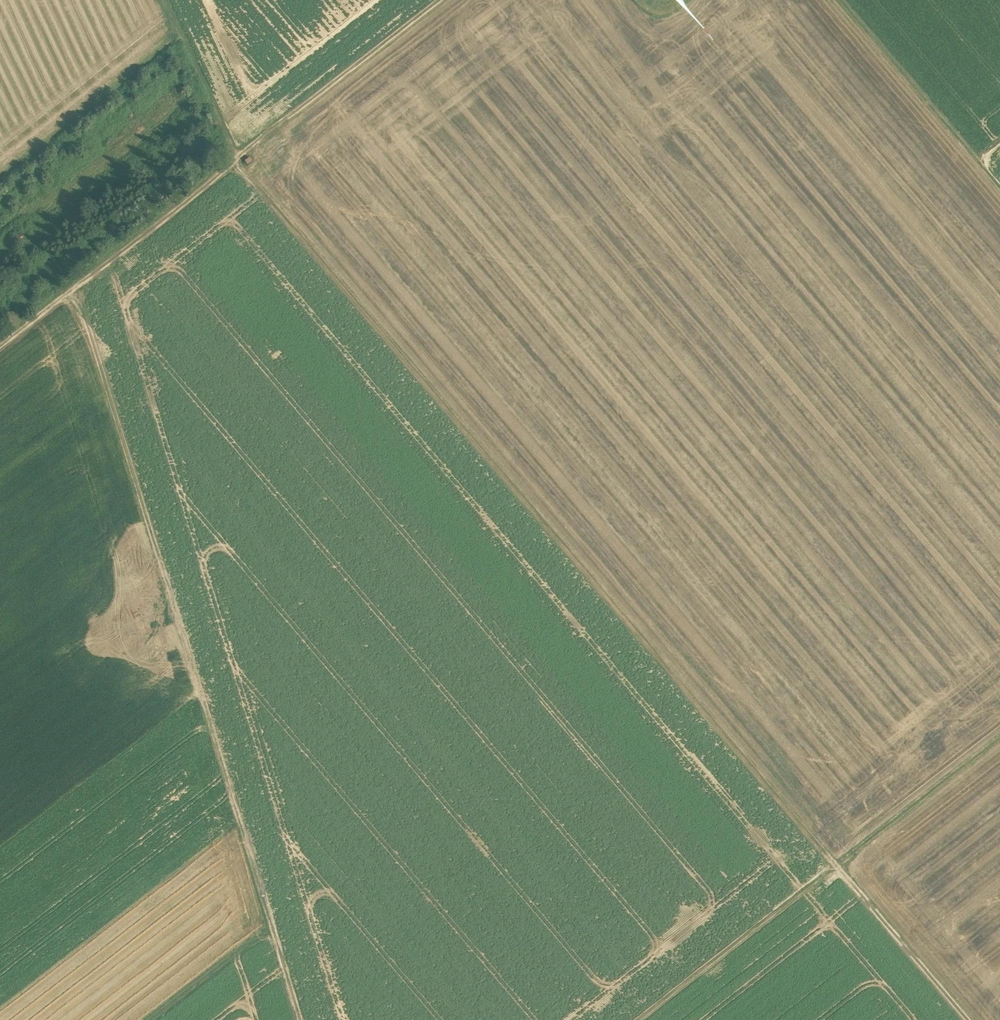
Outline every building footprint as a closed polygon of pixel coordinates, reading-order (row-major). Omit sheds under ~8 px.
[(10,241),(16,247),(24,239),(18,232),(10,241)]
